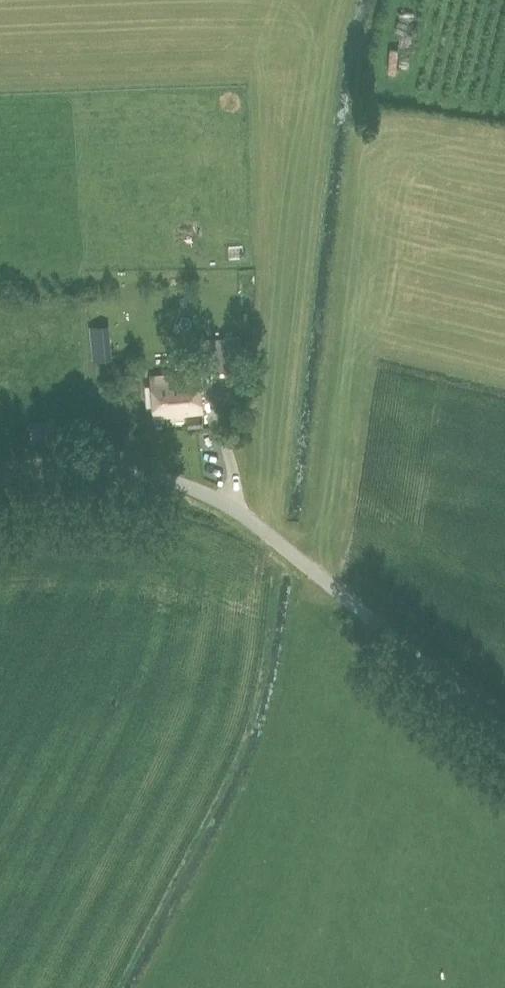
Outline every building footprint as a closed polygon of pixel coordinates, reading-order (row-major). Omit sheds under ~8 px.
[(223,371),(243,369),(240,337),(220,339),(223,371)] [(202,413),(198,372),(152,375),(155,417),(202,413)] [(202,415),(187,417),(188,428),(204,427),(202,415)] [(31,437),(51,435),(49,420),(29,422),(31,437)]
